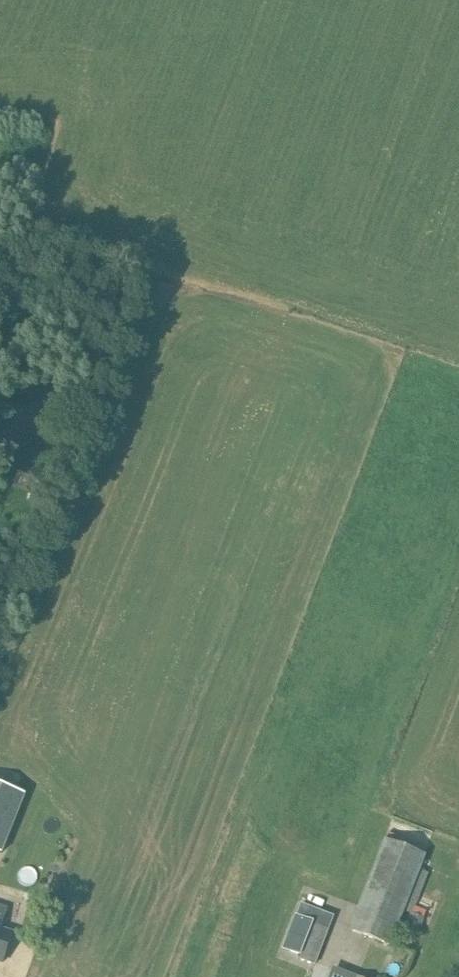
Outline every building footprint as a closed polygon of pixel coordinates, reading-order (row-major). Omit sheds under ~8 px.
[(2,853),(26,794),(0,784),(0,853),(2,853)] [(426,856),(386,841),(351,930),(391,945),(426,856)] [(329,928),(312,922),(318,907),(303,902),(285,948),(300,954),(299,958),(315,965),(329,928)] [(411,913),(405,929),(418,934),(424,918),(411,913)] [(2,963),(13,934),(0,929),(0,962),(2,963)]
